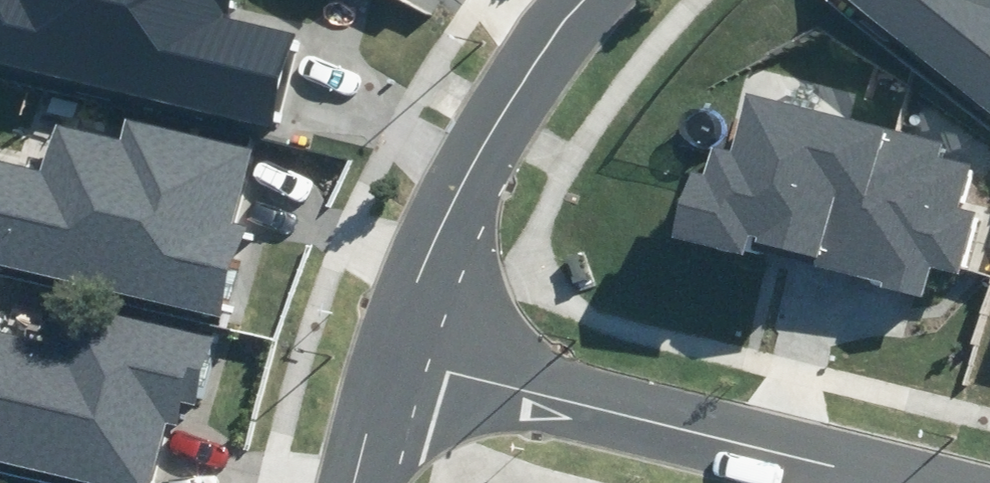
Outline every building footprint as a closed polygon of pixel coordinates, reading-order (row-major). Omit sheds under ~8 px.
[(296,35),(231,19),(236,0),(0,0),(0,64),(273,130),(296,35)] [(989,117),(989,0),(846,0),(989,117)] [(670,236),(923,297),(931,264),(960,272),(976,210),(958,206),(969,163),(938,155),(942,138),(744,89),(729,150),(709,145),(702,174),(686,170),(670,236)] [(224,316),(246,225),(234,222),(252,148),(124,118),(119,138),(55,124),(44,173),(0,163),(0,264),(224,316)] [(83,482),(152,482),(166,426),(172,427),(178,401),(192,405),(209,336),(75,303),(63,348),(0,333),(0,463),(83,482)]
